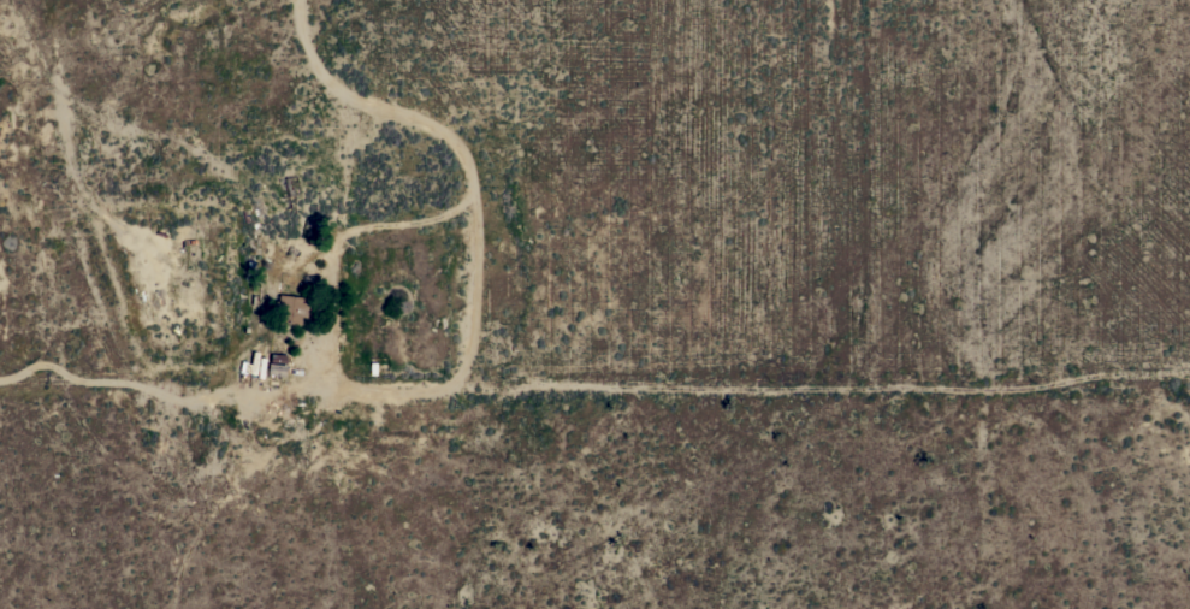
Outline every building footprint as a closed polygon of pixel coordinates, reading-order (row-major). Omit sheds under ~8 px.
[(304,324),(274,321),(276,308),(272,308),(273,300),(277,300),(277,294),(307,297),(304,324)] [(284,365),(283,376),(266,373),(266,372),(264,372),(265,366),(267,366),(267,362),(284,365)]
